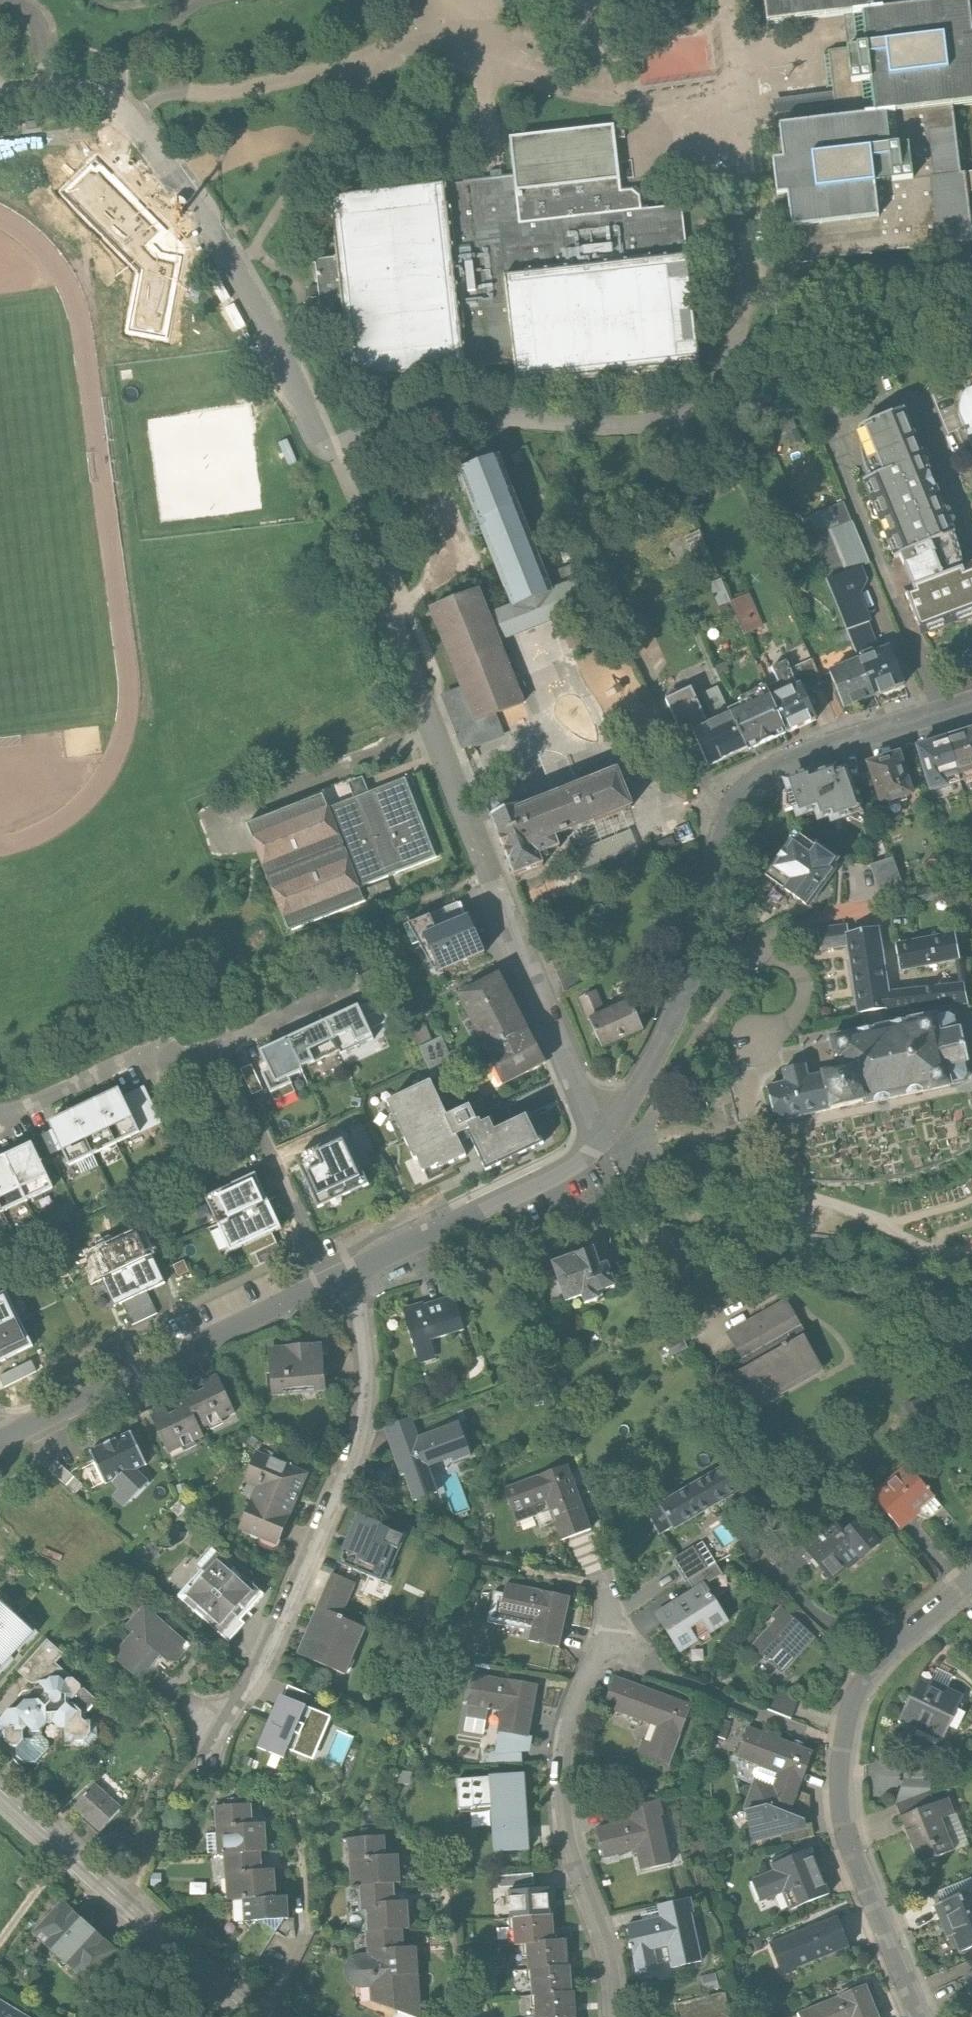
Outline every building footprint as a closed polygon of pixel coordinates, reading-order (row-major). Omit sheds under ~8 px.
[(767,24),(844,16),(845,32),(848,48),(823,51),(827,86),(832,85),(835,110),(836,120),(779,127),(783,160),(772,162),(777,197),(787,196),(796,262),(882,252),(954,243),(957,267),(967,266),(971,259),(971,232),(969,203),(968,192),(971,191),(971,172),(960,173),(952,106),(971,103),(971,0),(940,4),(939,0),(764,0),(767,24)] [(363,195),(329,199),(337,260),(313,263),(316,298),(320,323),(343,321),(349,381),(513,364),(515,386),(698,364),(681,206),(641,210),(640,200),(636,197),(632,194),(623,195),(612,126),(510,137),(513,178),(498,179),(363,195)] [(58,193),(130,265),(117,332),(167,341),(183,256),(175,255),(160,240),(168,232),(95,157),(58,193)] [(966,391),(962,397),(959,402),(958,409),(959,417),(971,447),(971,389),(966,391)] [(963,568),(962,556),(954,534),(904,410),(859,428),(860,431),(860,448),(863,463),(869,479),(863,482),(894,558),(900,556),(912,587),(904,590),(919,629),(971,608),(971,565),(963,568)] [(500,457),(458,474),(466,495),(469,494),(488,545),(513,606),(524,601),(552,591),(546,576),(500,457)] [(801,519),(809,538),(851,520),(843,502),(801,519)] [(809,538),(826,578),(860,565),(867,562),(851,520),(809,538)] [(720,577),(700,530),(685,537),(704,583),(708,581),(720,577)] [(858,659),(864,656),(862,651),(875,646),(867,625),(869,625),(856,593),(865,579),(860,565),(826,578),(858,659)] [(496,634),(499,642),(588,607),(572,566),(546,576),(552,591),(524,601),(513,606),(489,615),(496,634)] [(730,601),(720,577),(708,581),(718,606),(730,601)] [(479,591),(431,610),(463,689),(476,721),(493,715),(500,712),(523,703),(499,642),(496,634),(489,615),(479,591)] [(749,598),(732,605),(747,641),(764,634),(749,598)] [(864,656),(858,659),(874,693),(903,681),(889,647),(864,656)] [(797,684),(787,659),(771,666),(777,681),(766,686),(768,692),(785,731),(816,718),(799,684),(797,684)] [(843,706),(874,693),(858,659),(829,671),(843,706)] [(748,749),(731,712),(707,723),(691,687),(666,697),(689,747),(697,743),(708,767),(748,749)] [(476,721),(463,689),(443,697),(463,747),(471,744),(472,747),(502,735),(493,715),(476,721)] [(729,709),(731,712),(748,749),(785,731),(768,692),(729,709)] [(947,736),(960,780),(971,776),(971,728),(947,736)] [(931,789),(960,780),(947,736),(917,746),(931,789)] [(886,757),(869,763),(880,801),(911,792),(899,753),(897,754),(894,753),(888,755),(886,757)] [(850,775),(848,769),(834,774),(833,770),(809,778),(807,774),(788,781),(789,785),(791,790),(783,793),(783,811),(797,806),(799,811),(799,812),(816,806),(820,815),(831,811),(834,817),(861,808),(858,799),(850,775)] [(861,771),(850,775),(858,799),(869,794),(861,771)] [(490,819),(513,877),(542,866),(540,862),(548,859),(545,853),(559,847),(556,837),(602,819),(631,807),(617,772),(590,783),(529,807),(520,811),(519,808),(490,819)] [(373,792),(344,803),(341,796),(337,784),(257,814),(261,825),(265,836),(278,871),(293,913),(298,926),(378,897),(373,882),(371,878),(404,866),(447,851),(419,775),(373,792)] [(791,790),(789,785),(785,787),(767,812),(786,826),(797,812),(799,811),(797,806),(783,811),(783,793),(791,790)] [(774,872),(769,878),(808,907),(833,873),(829,870),(836,861),(817,847),(814,850),(810,847),(806,853),(793,844),(773,871),(774,872)] [(638,849),(582,871),(588,888),(645,866),(638,849)] [(892,858),(870,866),(882,898),(905,895),(892,858)] [(404,883),(400,874),(380,882),(383,890),(404,883)] [(459,903),(417,921),(423,936),(465,918),(459,903)] [(465,918),(423,936),(426,941),(439,972),(484,953),(468,916),(465,918)] [(423,936),(417,921),(404,927),(412,947),(426,941),(423,936)] [(850,948),(848,934),(847,925),(817,930),(821,952),(850,948)] [(877,929),(848,934),(850,948),(859,1016),(889,1012),(885,980),(882,959),(878,938),(877,929)] [(955,936),(895,946),(900,972),(960,960),(955,936)] [(574,952),(552,960),(566,993),(586,985),(577,963),(578,962),(574,952)] [(527,1031),(498,976),(465,994),(459,997),(488,1051),(527,1031)] [(964,986),(901,994),(904,1011),(967,1005),(964,986)] [(632,1004),(605,1015),(596,993),(581,1000),(602,1050),(644,1031),(632,1004)] [(381,998),(359,1008),(369,1030),(391,1020),(381,998)] [(358,1007),(326,1022),(339,1051),(341,1054),(373,1039),(369,1030),(359,1008),(358,1007)] [(970,1080),(967,1068),(969,1067),(961,1033),(959,1034),(956,1021),(949,1017),(832,1043),(839,1075),(824,1079),(833,1112),(865,1104),(866,1109),(966,1087),(970,1080)] [(326,1022),(287,1040),(301,1069),(339,1051),(326,1022)] [(488,1051),(486,1052),(503,1085),(537,1068),(540,1059),(532,1045),(535,1043),(528,1030),(527,1031),(488,1051)] [(440,1038),(419,1048),(433,1080),(453,1069),(440,1038)] [(287,1040),(260,1052),(269,1070),(261,1074),(271,1094),(291,1084),(289,1079),(303,1072),(301,1069),(287,1040)] [(778,1126),(833,1112),(824,1079),(809,1082),(806,1069),(785,1074),(788,1088),(770,1092),(778,1126)] [(486,1171),(543,1144),(529,1113),(496,1128),(492,1118),(478,1125),(469,1107),(447,1118),(430,1083),(387,1103),(414,1160),(416,1160),(423,1173),(439,1166),(440,1169),(466,1157),(460,1145),(471,1140),(486,1171)] [(144,1087),(122,1097),(139,1133),(161,1122),(144,1087)] [(122,1097),(119,1089),(95,1101),(116,1143),(139,1133),(122,1097)] [(116,1143),(95,1101),(72,1112),(93,1155),(116,1143)] [(93,1155),(72,1112),(49,1123),(52,1130),(61,1150),(69,1167),(93,1155)] [(61,1150),(52,1130),(41,1135),(50,1155),(61,1150)] [(348,1140),(297,1163),(318,1209),(369,1185),(348,1140)] [(53,1189),(32,1144),(5,1157),(26,1201),(53,1189)] [(5,1157),(0,1160),(0,1208),(2,1213),(26,1201),(5,1157)] [(204,1198),(217,1225),(268,1202),(255,1175),(204,1198)] [(281,1229),(268,1202),(217,1225),(230,1252),(243,1247),(272,1233),(281,1229)] [(101,1280),(152,1257),(140,1229),(89,1253),(101,1280)] [(272,1233),(243,1247),(248,1257),(246,1259),(251,1270),(282,1255),(272,1233)] [(593,1252),(553,1265),(557,1278),(564,1300),(566,1304),(582,1298),(584,1306),(603,1300),(601,1294),(615,1289),(608,1267),(599,1270),(593,1252)] [(165,1284),(152,1257),(101,1280),(114,1307),(121,1304),(147,1292),(165,1284)] [(557,1278),(545,1282),(553,1303),(564,1300),(557,1278)] [(147,1292),(121,1304),(132,1326),(157,1314),(147,1292)] [(0,1296),(0,1329),(20,1320),(6,1293),(0,1296)] [(415,1309),(414,1306),(403,1310),(422,1364),(435,1359),(431,1348),(431,1337),(449,1331),(450,1333),(464,1328),(453,1296),(415,1309)] [(731,1383),(748,1412),(820,1371),(803,1341),(793,1347),(780,1325),(793,1317),(785,1303),(728,1336),(744,1363),(736,1368),(741,1377),(731,1383)] [(0,1329),(0,1363),(33,1347),(20,1320),(0,1329)] [(687,1350),(681,1338),(667,1346),(673,1357),(687,1350)] [(321,1345),(269,1350),(273,1395),(325,1390),(321,1345)] [(182,1391),(187,1402),(200,1430),(235,1414),(216,1375),(182,1391)] [(922,1400),(907,1408),(919,1430),(933,1422),(922,1400)] [(187,1402),(152,1418),(169,1454),(204,1438),(200,1430),(187,1402)] [(410,1419),(384,1428),(409,1499),(435,1489),(427,1465),(452,1456),(454,1463),(470,1457),(458,1422),(417,1437),(410,1419)] [(132,1433),(91,1452),(107,1485),(113,1482),(121,1489),(114,1497),(126,1507),(151,1482),(138,1470),(148,1466),(132,1433)] [(257,1487),(239,1530),(276,1545),(306,1473),(256,1453),(244,1482),(257,1487)] [(57,1461),(50,1469),(77,1493),(84,1485),(57,1461)] [(907,1467),(872,1498),(900,1529),(921,1511),(925,1517),(931,1519),(942,1509),(934,1500),(935,1499),(907,1467)] [(568,1468),(505,1490),(515,1520),(550,1508),(561,1539),(590,1529),(568,1468)] [(726,1471),(661,1509),(673,1530),(738,1492),(726,1471)] [(673,1530),(661,1509),(649,1516),(661,1537),(673,1530)] [(402,1535),(355,1516),(346,1537),(363,1544),(353,1569),(379,1580),(388,1558),(392,1560),(402,1535)] [(834,1523),(804,1548),(830,1580),(846,1567),(848,1569),(860,1558),(862,1560),(879,1546),(859,1522),(843,1534),(834,1523)] [(694,1550),(672,1563),(685,1585),(687,1584),(707,1572),(697,1556),(694,1550)] [(705,1552),(697,1556),(707,1572),(714,1567),(705,1552)] [(217,1553),(177,1597),(227,1641),(242,1624),(238,1621),(262,1594),(217,1553)] [(714,1567),(707,1572),(687,1584),(693,1593),(702,1588),(702,1589),(721,1577),(714,1567)] [(331,1574),(297,1651),(344,1671),(363,1627),(339,1616),(353,1584),(331,1574)] [(568,1597),(505,1584),(499,1613),(534,1620),(530,1641),(558,1646),(568,1597)] [(693,1593),(655,1616),(678,1653),(724,1625),(702,1589),(702,1588),(693,1593)] [(17,1614),(0,1599),(0,1633),(17,1614)] [(814,1638),(781,1609),(773,1618),(776,1621),(753,1648),(782,1674),(814,1638)] [(142,1640),(120,1665),(146,1687),(169,1661),(177,1667),(187,1667),(198,1654),(151,1613),(134,1633),(142,1640)] [(0,1633),(0,1674),(38,1633),(17,1614),(0,1633)] [(31,1684),(39,1683),(46,1688),(46,1693),(50,1696),(51,1702),(46,1706),(39,1700),(24,1702),(18,1709),(8,1709),(0,1719),(0,1736),(0,1737),(5,1736),(4,1740),(12,1746),(17,1746),(18,1756),(25,1763),(36,1763),(50,1749),(50,1742),(42,1737),(41,1731),(47,1723),(54,1723),(63,1731),(65,1737),(77,1747),(90,1747),(99,1738),(98,1722),(85,1722),(83,1720),(82,1712),(73,1704),(73,1699),(82,1689),(82,1685),(73,1678),(56,1664),(65,1654),(48,1641),(19,1673),(31,1684)] [(537,1687),(474,1676),(469,1705),(504,1711),(501,1732),(529,1737),(537,1687)] [(692,1708),(616,1679),(606,1705),(658,1726),(651,1745),(643,1742),(637,1757),(667,1768),(679,1736),(681,1737),(692,1708)] [(915,1682),(898,1720),(942,1741),(962,1696),(942,1687),(939,1693),(915,1682)] [(798,1699),(772,1690),(765,1709),(790,1719),(798,1699)] [(326,1715),(280,1695),(271,1716),(287,1723),(276,1749),(306,1762),(326,1715)] [(482,1725),(467,1722),(465,1732),(480,1735),(482,1725)] [(730,1726),(719,1722),(713,1739),(723,1743),(730,1726)] [(748,1728),(737,1757),(779,1773),(773,1788),(756,1782),(744,1811),(747,1811),(753,1839),(781,1833),(804,1826),(802,1820),(800,1819),(803,1807),(806,1795),(798,1792),(813,1753),(748,1728)] [(529,1737),(501,1732),(496,1755),(530,1753),(533,1738),(529,1737)] [(931,1764),(905,1763),(904,1779),(931,1780),(931,1764)] [(521,1776),(456,1780),(458,1808),(494,1806),(497,1853),(526,1851),(521,1776)] [(930,1791),(931,1780),(904,1779),(896,1805),(930,1791)] [(95,1787),(76,1808),(101,1831),(120,1809),(95,1787)] [(930,1791),(896,1805),(900,1817),(934,1803),(930,1791)] [(934,1803),(900,1817),(919,1864),(953,1850),(941,1820),(954,1814),(948,1798),(934,1803)] [(632,1823),(598,1830),(604,1858),(639,1850),(643,1869),(670,1863),(660,1816),(663,1815),(660,1803),(629,1810),(632,1823)] [(252,1805),(216,1807),(218,1853),(225,1853),(261,1851),(266,1851),(265,1824),(253,1824),(252,1805)] [(804,1826),(781,1833),(784,1844),(812,1837),(809,1825),(804,1826)] [(383,1834),(348,1837),(349,1865),(356,1864),(357,1884),(359,1884),(392,1882),(399,1881),(397,1854),(384,1855),(383,1834)] [(774,1872),(753,1881),(760,1901),(782,1892),(789,1910),(827,1895),(809,1850),(789,1858),(787,1853),(772,1859),(774,1865),(772,1865),(774,1872)] [(261,1851),(225,1853),(228,1899),(243,1899),(276,1897),(275,1869),(262,1870),(261,1851)] [(162,1872),(151,1872),(151,1884),(162,1884),(162,1872)] [(937,1891),(942,1903),(971,1890),(971,1882),(970,1878),(937,1891)] [(392,1882),(359,1884),(360,1910),(365,1910),(366,1930),(368,1930),(401,1927),(408,1927),(406,1900),(393,1901),(392,1882)] [(549,1890),(510,1892),(512,1918),(515,1917),(551,1915),(549,1890)] [(936,1905),(941,1919),(947,1917),(961,1951),(971,1947),(971,1890),(942,1903),(936,1905)] [(243,1899),(244,1920),(251,1925),(254,1920),(257,1920),(275,1931),(286,1917),(288,1917),(287,1896),(276,1897),(243,1899)] [(662,1919),(628,1926),(639,1975),(654,1972),(659,1965),(656,1950),(669,1947),(674,1967),(701,1961),(691,1915),(695,1914),(692,1899),(660,1905),(662,1919)] [(117,1954),(63,1903),(34,1934),(88,1984),(117,1954)] [(551,1915),(515,1917),(516,1944),(529,1944),(555,1942),(553,1915),(551,1915)] [(836,1918),(768,1944),(779,1973),(847,1947),(836,1918)] [(251,1925),(235,1950),(254,1964),(275,1931),(257,1920),(254,1920),(251,1925)] [(364,1986),(375,1985),(376,2001),(398,2010),(414,2016),(419,2016),(414,1946),(403,1947),(401,1927),(368,1930),(369,1955),(363,1955),(360,1956),(357,1957),(355,1958),(352,1961),(350,1964),(349,1966),(348,1969),(348,1973),(349,1975),(350,1978),(352,1980),(354,1982),(356,1984),(358,1985),(361,1986),(364,1986)] [(567,1941),(555,1942),(529,1944),(531,1970),(533,1970),(568,1968),(567,1941)] [(571,1968),(568,1968),(533,1970),(535,1996),(537,1996),(573,1994),(571,1968)] [(716,1977),(702,1980),(705,1993),(719,1990),(716,1977)] [(797,2014),(798,2016),(879,2016),(866,1986),(797,2014)] [(573,1994),(537,1996),(539,2016),(576,2016),(575,1994),(573,1994)] [(674,2006),(677,2016),(730,2016),(725,1995),(674,2006)] [(0,2003),(0,2016),(23,2016),(0,2003)]
